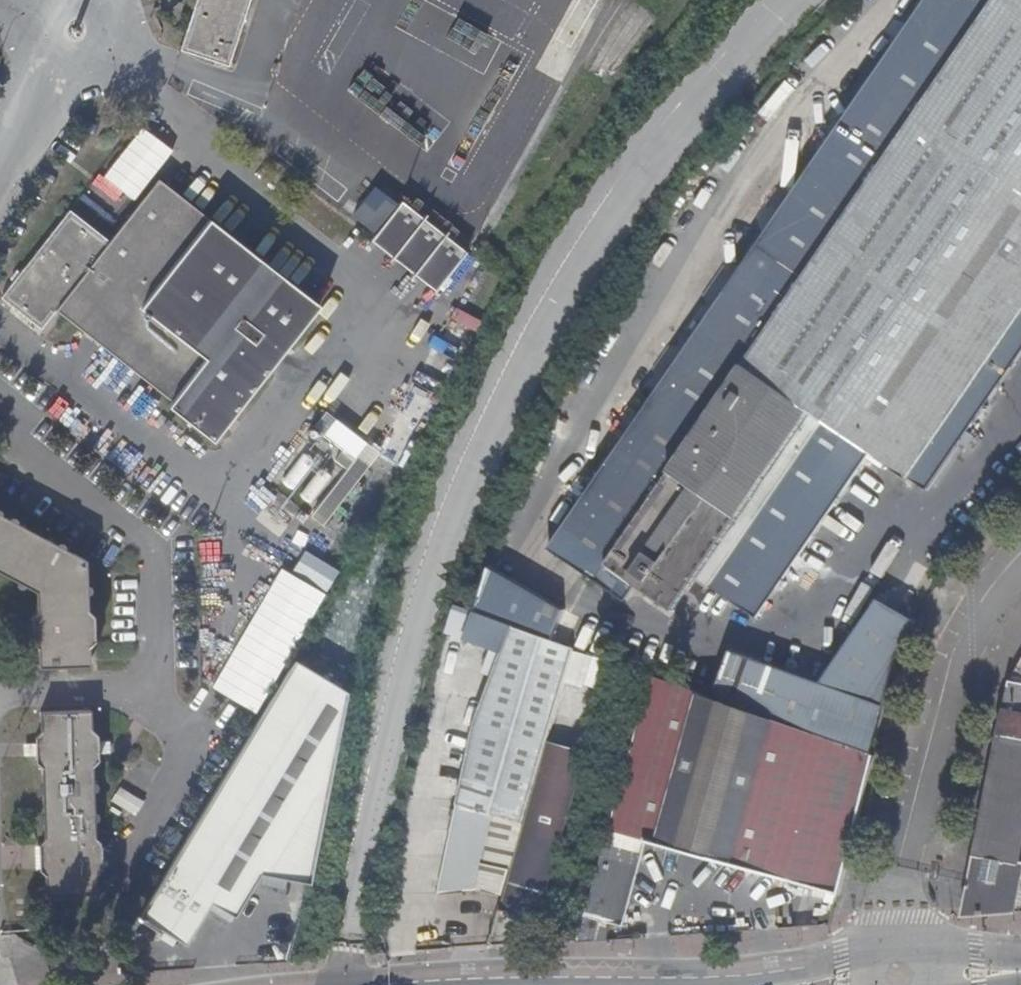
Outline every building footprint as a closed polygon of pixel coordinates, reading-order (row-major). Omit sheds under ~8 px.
[(178,47),(229,62),(249,0),(194,0),(178,47)] [(741,362),(600,567),(628,589),(666,615),(690,580),(805,415),(816,424),(902,480),(1020,311),(1020,0),(994,0),(936,83),(743,362),(741,362)] [(741,362),(743,362),(936,83),(994,0),(962,0),(722,347),(741,362)] [(88,200),(117,221),(173,144),(145,123),(88,200)] [(66,208),(0,294),(0,300),(39,328),(51,310),(169,398),(164,405),(212,440),(319,300),(156,176),(107,238),(66,208)] [(435,285),(464,246),(399,196),(370,235),(435,285)] [(461,267),(445,287),(455,295),(471,274),(461,267)] [(902,480),(919,492),(1020,346),(1020,311),(902,480)] [(409,329),(405,345),(430,352),(434,336),(409,329)] [(600,567),(741,362),(722,347),(661,437),(630,415),(537,551),(580,582),(587,575),(620,601),(628,589),(600,567)] [(322,411),(311,425),(355,457),(366,442),(322,411)] [(805,415),(690,580),(704,590),(816,424),(805,415)] [(317,503),(333,469),(299,453),(285,483),(301,490),(299,494),(317,503)] [(37,588),(37,610),(32,612),(34,641),(39,644),(39,663),(90,662),(90,643),(95,639),(94,612),(89,606),(87,557),(0,512),(0,569),(37,588)] [(283,565),(215,686),(254,708),(323,587),(283,565)] [(572,645),(511,622),(505,636),(471,723),(456,801),(493,808),(524,815),(545,739),(563,679),(572,645)] [(1007,684),(1009,680),(1020,660),(1020,631),(1018,631),(1007,684)] [(591,652),(572,645),(563,679),(581,685),(591,652)] [(257,873),(309,884),(331,771),(350,692),(293,658),(136,917),(159,929),(156,935),(168,942),(170,938),(181,943),(207,901),(231,916),(257,873)] [(1020,683),(1020,660),(1009,680),(1020,683)] [(685,685),(650,673),(628,753),(664,764),(685,685)] [(966,888),(961,915),(1013,911),(1020,872),(1020,863),(1017,862),(1020,842),(1020,683),(1009,680),(1007,684),(966,888)] [(642,840),(838,894),(873,753),(864,750),(685,685),(664,764),(628,753),(577,942),(595,940),(602,921),(618,924),(642,840)] [(35,741),(27,741),(28,752),(35,752),(35,759),(41,762),(41,837),(37,844),(37,870),(43,874),(44,893),(93,892),(94,873),(99,869),(99,840),(93,836),(92,764),(97,757),(97,751),(104,751),(103,740),(96,740),(96,732),(90,727),(90,706),(39,708),(39,729),(34,735),(35,741)] [(229,727),(221,742),(234,749),(242,734),(229,727)] [(873,753),(876,739),(867,736),(864,750),(873,753)] [(545,739),(524,815),(523,819),(522,825),(519,834),(503,893),(502,896),(498,911),(538,921),(539,917),(585,751),(545,739)] [(493,808),(456,801),(451,824),(437,892),(478,890),(493,808)] [(524,815),(493,808),(478,890),(502,896),(503,893),(519,834),(522,825),(523,819),(524,815)]
